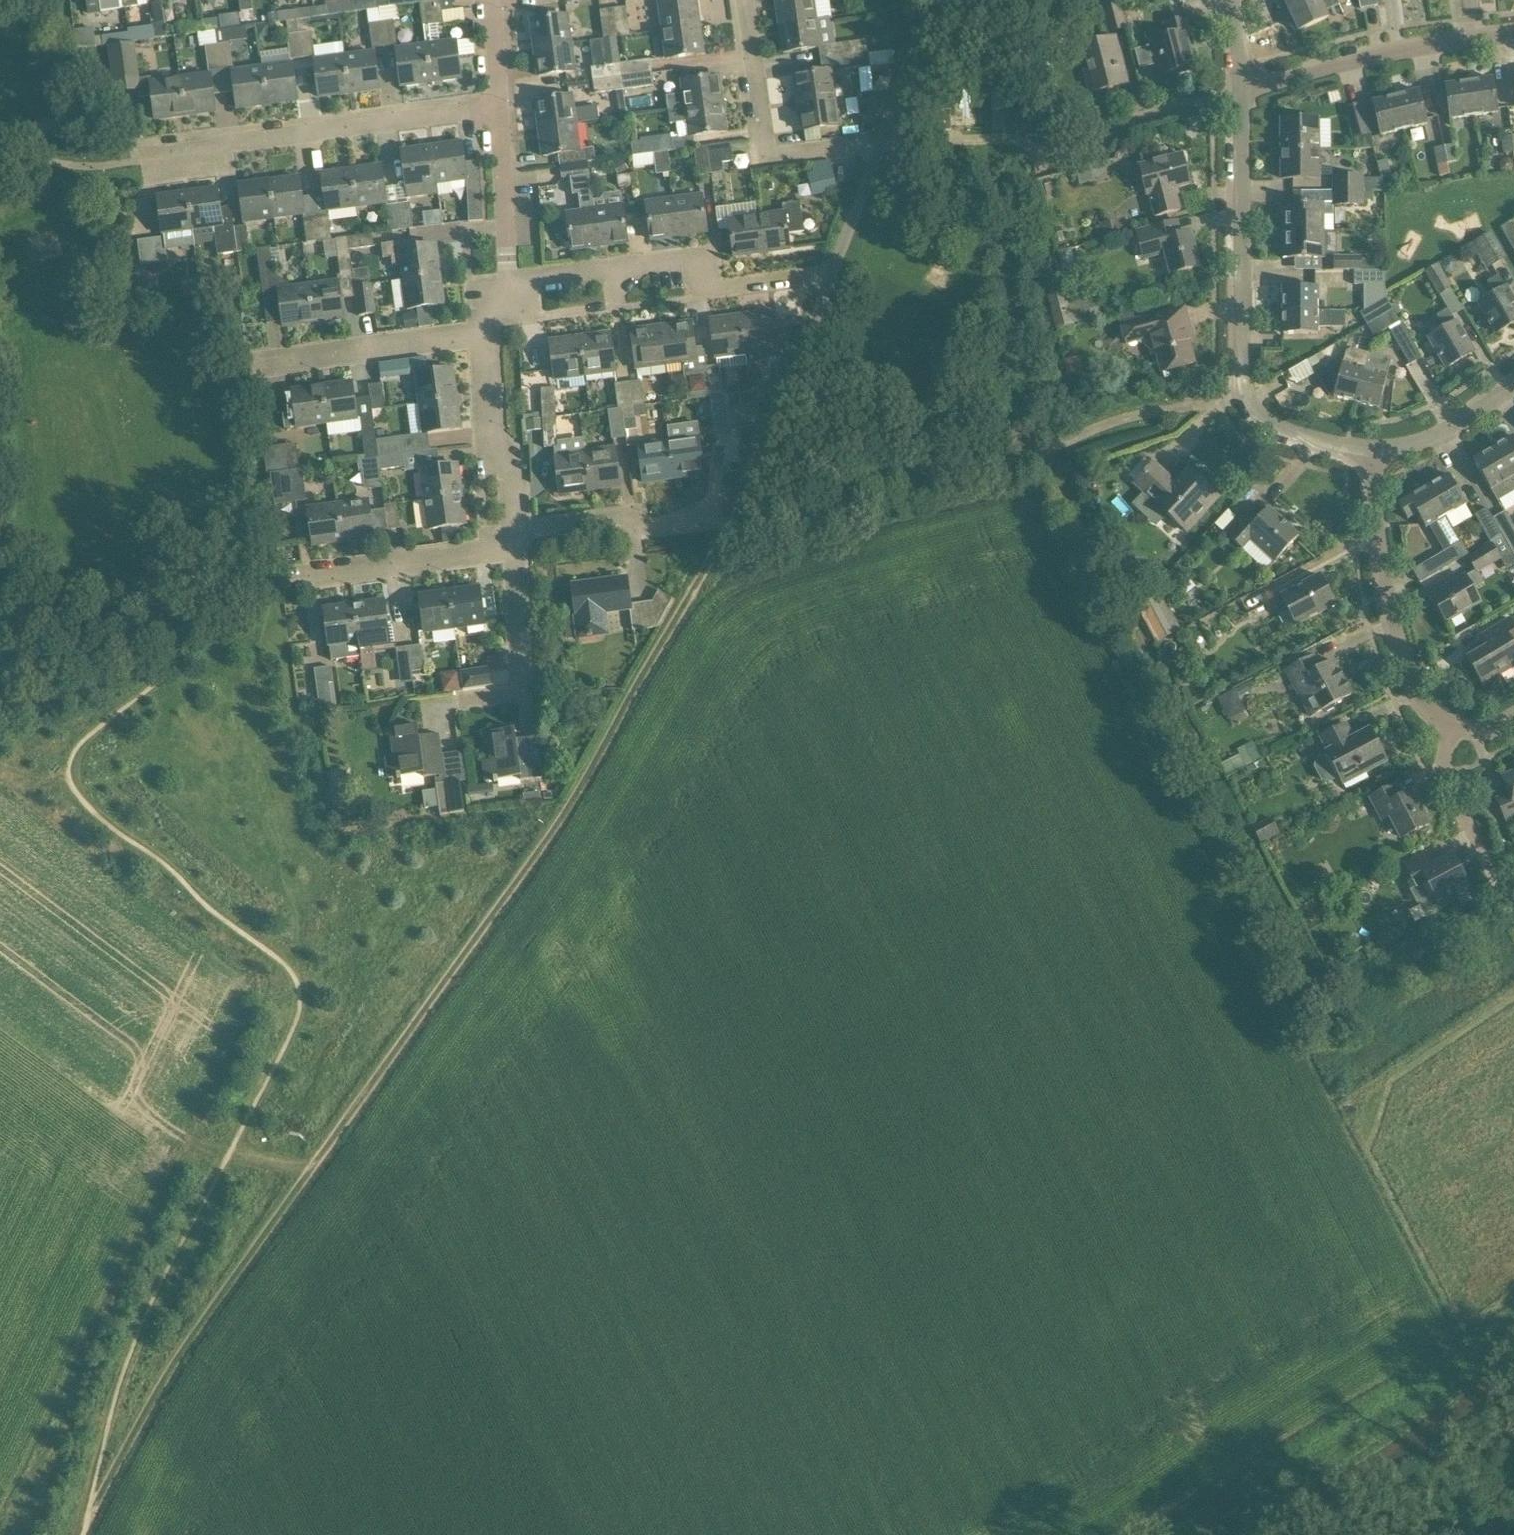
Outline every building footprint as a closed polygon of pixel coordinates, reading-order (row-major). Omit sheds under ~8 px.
[(125,0),(87,0),(89,14),(126,9),(125,0)] [(126,9),(141,7),(140,0),(125,0),(126,9)] [(153,39),(166,37),(162,0),(148,0),(153,39)] [(241,12),(253,10),(252,0),(239,0),(241,12)] [(352,3),(351,0),(342,0),(317,3),(317,7),(315,8),(316,17),(353,12),(352,3)] [(368,9),(378,8),(377,0),(376,0),(352,3),(353,12),(368,9)] [(421,2),(424,26),(439,24),(444,23),(442,10),(441,0),(437,0),(421,2)] [(442,10),(452,8),(451,0),(441,0),(442,10)] [(663,31),(700,26),(697,0),(677,0),(660,2),(663,31)] [(780,25),(817,20),(814,0),(776,0),(780,25)] [(1279,1),(1283,10),(1284,10),(1288,8),(1306,0),(1281,0),(1279,1)] [(1288,8),(1289,8),(1299,31),(1329,17),(1325,10),(1338,4),(1336,0),(1306,0),(1288,8)] [(1361,9),(1378,5),(1377,0),(1359,0),(1361,9)] [(392,6),(380,8),(385,48),(397,46),(394,20),(400,20),(398,5),(392,6)] [(1103,9),(1109,33),(1126,28),(1120,5),(1103,9)] [(627,6),(614,8),(618,37),(631,35),(627,6)] [(298,19),(316,17),(315,8),(278,13),(279,22),(286,20),(298,19)] [(380,8),(368,9),(373,49),(385,48),(380,8)] [(618,37),(614,8),(602,10),(606,39),(618,37)] [(890,14),(892,27),(905,26),(905,20),(914,19),(913,11),(890,14)] [(279,22),(278,13),(268,14),(269,23),(279,22)] [(531,20),(535,48),(572,43),(568,15),(531,20)] [(298,20),(300,33),(303,58),(316,57),(311,18),(298,20)] [(1153,46),(1136,50),(1141,68),(1157,63),(1160,74),(1194,65),(1185,32),(1190,30),(1187,18),(1164,23),(1168,37),(1151,41),(1153,46)] [(298,19),(286,20),(288,35),(300,33),(298,20),(298,19)] [(219,20),(203,22),(205,32),(220,30),(219,20)] [(817,20),(780,25),(784,53),(820,48),(817,20)] [(203,22),(178,25),(180,35),(205,32),(203,22)] [(439,24),(424,26),(427,45),(432,82),(462,78),(457,41),(442,43),(439,24)] [(700,26),(663,31),(667,59),(704,54),(700,26)] [(151,30),(129,32),(130,42),(134,41),(153,39),(151,30)] [(217,33),(221,68),(221,70),(234,68),(229,31),(217,33)] [(130,42),(129,32),(104,36),(105,45),(130,42)] [(221,70),(221,68),(218,45),(216,33),(205,34),(209,71),(221,70)] [(303,58),(300,33),(288,35),(292,60),(303,58)] [(618,37),(606,39),(609,61),(621,59),(619,48),(618,37)] [(1116,38),(1079,47),(1090,92),(1128,83),(1116,38)] [(827,59),(841,57),(868,53),(866,40),(825,45),(827,59)] [(136,42),(111,46),(118,92),(141,88),(136,42)] [(572,43),(535,48),(539,76),(575,71),(572,43)] [(432,82),(427,45),(396,49),(401,86),(432,82)] [(894,50),(868,53),(870,65),(896,63),(894,50)] [(375,52),(345,56),(350,93),(380,89),(375,52)] [(868,53),(841,57),(843,69),(854,68),(870,65),(868,53)] [(350,93),(345,56),(315,61),(320,97),(350,93)] [(651,61),(622,64),(622,76),(652,72),(651,61)] [(9,80),(8,63),(0,63),(0,80),(9,80)] [(293,64),(263,68),(268,104),(298,100),(293,64)] [(622,64),(593,68),(595,81),(622,76),(622,64)] [(268,104),(263,68),(233,72),(238,108),(268,104)] [(795,75),(799,103),(835,98),(845,97),(844,90),(841,87),(838,85),(834,86),(831,70),(795,75)] [(998,71),(988,71),(989,95),(999,95),(998,71)] [(652,72),(622,76),(624,88),(654,85),(652,72)] [(181,79),(186,115),(216,111),(211,75),(181,79)] [(681,80),(685,108),(723,103),(719,75),(681,80)] [(622,76),(595,81),(596,92),(616,89),(624,88),(622,76)] [(878,82),(874,92),(888,91),(892,79),(886,78),(881,80),(878,82)] [(1492,78),(1469,81),(1474,116),(1497,113),(1492,78)] [(151,83),(156,119),(186,115),(181,79),(151,83)] [(1474,116),(1469,81),(1446,85),(1451,120),(1474,116)] [(624,88),(616,89),(620,117),(627,116),(624,88)] [(1419,90),(1396,96),(1404,130),(1427,125),(1419,90)] [(866,116),(879,120),(889,91),(888,91),(874,92),(866,116)] [(536,100),(539,128),(576,123),(572,95),(536,100)] [(1404,130),(1396,96),(1373,101),(1381,136),(1404,130)] [(799,103),(802,131),(839,126),(835,98),(799,103)] [(633,156),(655,153),(669,151),(696,147),(698,147),(696,135),(727,131),(723,103),(685,108),(669,111),(671,124),(687,122),(689,136),(674,138),(673,135),(642,139),(643,141),(631,142),(633,156)] [(1346,108),(1354,137),(1369,133),(1361,104),(1346,108)] [(939,111),(940,131),(952,130),(951,110),(939,111)] [(1282,118),(1282,149),(1319,148),(1319,118),(1282,118)] [(576,123),(539,128),(543,156),(559,154),(560,165),(596,160),(594,147),(579,149),(576,123)] [(1369,133),(1354,137),(1357,149),(1374,148),(1369,133)] [(1503,154),(1512,153),(1510,136),(1501,137),(1503,154)] [(484,221),(482,191),(480,160),(465,163),(462,143),(432,147),(439,195),(440,194),(439,186),(452,184),(453,190),(467,189),(467,192),(469,222),(484,221)] [(711,174),(713,182),(725,181),(723,163),(734,161),(731,143),(707,146),(711,174)] [(1442,147),(1446,163),(1457,161),(1454,144),(1442,147)] [(707,146),(698,147),(696,147),(700,175),(711,174),(707,146)] [(439,195),(432,147),(402,151),(408,199),(439,195)] [(1433,148),(1439,176),(1449,174),(1446,163),(1442,147),(1433,148)] [(1282,149),(1282,178),(1319,178),(1319,148),(1282,149)] [(669,151),(655,153),(658,175),(672,173),(669,151)] [(1180,210),(1175,188),(1190,184),(1182,154),(1139,165),(1148,197),(1150,197),(1156,217),(1180,210)] [(1499,164),(1500,170),(1505,173),(1511,172),(1513,168),(1513,167),(1513,162),(1508,158),(1503,159),(1499,164)] [(623,160),(614,166),(620,176),(629,170),(623,160)] [(1377,162),(1381,178),(1381,179),(1391,176),(1387,160),(1377,162)] [(589,162),(575,163),(560,165),(562,178),(591,174),(589,162)] [(1087,165),(1076,169),(1081,185),(1092,182),(1087,165)] [(382,166),(352,170),(357,208),(387,204),(382,166)] [(813,173),(818,194),(839,189),(834,168),(813,173)] [(352,170),(322,174),(327,212),(357,208),(352,170)] [(631,174),(618,176),(620,187),(633,185),(631,174)] [(1333,191),(1372,191),(1384,191),(1381,179),(1381,178),(1362,178),(1362,176),(1333,176),(1333,191)] [(270,181),(275,218),(305,214),(309,242),(320,241),(316,216),(314,196),(303,197),(300,177),(270,181)] [(270,181),(240,185),(245,223),(275,218),(270,181)] [(218,188),(188,193),(195,247),(196,246),(194,229),(215,226),(219,255),(238,252),(234,227),(231,206),(221,208),(218,188)] [(1372,191),(1333,191),(1333,205),(1363,204),(1363,201),(1372,201),(1372,191)] [(163,237),(152,238),(156,263),(168,262),(167,250),(195,247),(188,193),(158,197),(163,237)] [(703,195),(675,199),(680,235),(707,232),(703,195)] [(680,235),(675,199),(646,203),(651,239),(680,235)] [(784,212),(757,216),(762,253),(790,249),(788,233),(805,231),(800,202),(783,204),(784,212)] [(1282,203),(1283,231),(1320,230),(1334,230),(1334,215),(1324,215),(1324,202),(1282,203)] [(762,253),(757,216),(756,203),(716,209),(719,227),(730,226),(734,256),(762,253)] [(412,204),(399,205),(402,230),(415,228),(412,204)] [(402,230),(399,205),(387,207),(390,232),(402,230)] [(623,206),(596,209),(601,246),(628,242),(623,206)] [(601,246),(596,209),(567,213),(572,250),(601,246)] [(329,214),(316,216),(320,241),(332,239),(329,214)] [(1143,258),(1165,252),(1171,274),(1200,266),(1190,231),(1180,234),(1177,220),(1136,231),(1143,258)] [(1513,250),(1513,223),(1513,221),(1501,228),(1513,250)] [(246,225),(234,227),(238,252),(250,250),(246,225)] [(1283,231),(1283,258),(1324,258),(1324,245),(1320,245),(1320,230),(1283,231)] [(373,233),(348,237),(350,250),(375,246),(373,233)] [(1478,241),(1492,266),(1505,258),(1490,234),(1478,241)] [(339,275),(339,282),(354,280),(350,250),(348,237),(336,239),(341,275),(339,275)] [(156,263),(152,238),(139,240),(142,265),(156,263)] [(404,280),(440,275),(436,244),(413,247),(412,240),(382,244),(384,257),(391,256),(393,266),(402,265),(404,280)] [(257,249),(261,274),(273,273),(270,248),(257,249)] [(558,251),(546,252),(547,261),(558,260),(558,251)] [(1333,256),(1333,271),(1361,270),(1361,256),(1333,256)] [(1458,263),(1454,257),(1449,256),(1444,259),(1442,266),(1445,272),(1450,273),(1455,270),(1458,263)] [(1425,272),(1439,296),(1452,289),(1437,265),(1425,272)] [(1385,271),(1355,272),(1355,284),(1373,284),(1373,299),(1386,292),(1385,284),(1385,271)] [(440,275),(404,280),(408,309),(416,308),(444,304),(440,275)] [(1496,333),(1513,322),(1513,300),(1500,275),(1487,282),(1495,296),(1480,305),(1496,333)] [(222,294),(239,294),(243,292),(241,276),(229,278),(220,279),(222,294)] [(135,291),(149,301),(158,288),(144,279),(135,291)] [(339,282),(309,286),(314,322),(344,318),(341,298),(339,282)] [(355,286),(359,316),(375,314),(371,284),(355,286)] [(314,322),(309,286),(279,290),(284,326),(314,322)] [(1283,287),(1283,312),(1318,312),(1318,287),(1283,287)] [(1054,295),(1059,316),(1054,317),(1057,331),(1081,325),(1079,319),(1084,318),(1081,308),(1070,311),(1065,292),(1054,295)] [(1364,310),(1360,313),(1367,325),(1393,309),(1386,297),(1364,310)] [(1189,344),(1194,343),(1184,307),(1120,325),(1126,346),(1148,339),(1152,354),(1157,352),(1163,372),(1194,363),(1189,344)] [(416,308),(408,309),(410,328),(419,326),(416,308)] [(1393,309),(1367,325),(1374,336),(1389,328),(1400,321),(1393,309)] [(1429,339),(1446,368),(1474,351),(1450,310),(1437,318),(1444,330),(1429,339)] [(771,311),(741,315),(746,353),(776,349),(771,311)] [(1331,311),(1318,312),(1283,312),(1283,334),(1318,334),(1318,327),(1330,327),(1331,311)] [(746,353),(741,315),(711,320),(716,357),(746,353)] [(692,322),(662,326),(667,364),(684,361),(689,399),(711,396),(708,367),(705,350),(696,351),(692,322)] [(1390,332),(1410,365),(1422,358),(1402,325),(1390,332)] [(667,364),(662,326),(632,330),(637,368),(667,364)] [(580,337),(585,375),(615,370),(610,333),(580,337)] [(550,341),(555,379),(585,375),(580,337),(550,341)] [(1333,367),(1318,377),(1329,395),(1332,393),(1334,394),(1334,396),(1356,402),(1368,354),(1350,350),(1346,352),(1343,363),(1340,374),(1337,374),(1333,367)] [(1368,354),(1356,402),(1379,408),(1392,361),(1368,354)] [(416,373),(429,372),(427,358),(406,361),(408,371),(411,374),(416,374),(416,373)] [(1298,381),(1314,371),(1308,360),(1291,369),(1298,381)] [(388,363),(380,364),(382,379),(389,377),(388,363)] [(721,366),(708,367),(711,396),(724,394),(721,366)] [(416,374),(421,404),(457,399),(453,369),(429,372),(416,373),(416,374)] [(644,381),(629,383),(631,397),(632,407),(647,405),(644,381)] [(353,382),(322,386),(328,425),(358,421),(358,419),(355,399),(353,382)] [(619,408),(622,408),(632,407),(631,397),(629,383),(616,385),(619,408)] [(369,385),(370,397),(372,411),(373,411),(385,409),(381,384),(369,385)] [(328,425),(322,386),(293,390),(296,412),(297,427),(298,429),(328,425)] [(543,418),(549,417),(556,417),(555,388),(541,388),(542,393),(543,418)] [(757,390),(724,394),(726,407),(758,403),(757,390)] [(724,394),(711,396),(715,421),(714,432),(756,426),(761,417),(758,403),(726,407),(724,394)] [(370,397),(355,399),(358,419),(361,418),(361,422),(374,420),(373,411),(372,411),(370,397)] [(457,399),(421,404),(425,434),(461,429),(457,399)] [(632,407),(622,408),(624,420),(648,416),(647,405),(632,407)] [(619,408),(608,410),(612,439),(626,437),(624,420),(622,408),(619,408)] [(296,412),(283,413),(285,428),(297,427),(296,412)] [(549,417),(543,418),(545,447),(558,447),(558,442),(556,417),(549,417)] [(532,419),(524,420),(524,432),(542,430),(541,418),(532,419)] [(363,434),(366,459),(379,457),(377,445),(377,444),(376,433),(374,420),(361,422),(363,434)] [(699,436),(669,440),(674,478),(704,474),(699,436)] [(1494,448),(1513,483),(1513,436),(1494,448)] [(674,478),(669,440),(639,444),(644,482),(674,478)] [(402,441),(377,444),(377,445),(379,457),(403,454),(402,441)] [(571,441),(558,442),(559,455),(555,456),(560,493),(590,489),(585,452),(573,453),(571,441)] [(297,443),(284,445),(287,470),(300,468),(297,443)] [(267,472),(287,470),(284,445),(264,448),(267,472)] [(615,448),(585,452),(590,489),(621,485),(615,448)] [(1494,448),(1474,460),(1498,502),(1513,493),(1513,483),(1494,448)] [(403,454),(379,457),(380,470),(405,466),(403,454)] [(366,459),(358,460),(359,472),(368,471),(369,484),(382,482),(380,470),(379,457),(366,459)] [(1157,505),(1185,531),(1218,496),(1189,469),(1176,483),(1153,463),(1135,483),(1150,496),(1153,493),(1161,500),(1157,505)] [(421,469),(425,499),(462,494),(458,464),(421,469)] [(306,500),(302,468),(270,473),(274,505),(306,500)] [(1449,474),(1428,486),(1446,517),(1447,516),(1467,505),(1449,474)] [(1428,486),(1399,503),(1408,519),(1417,513),(1426,528),(1429,526),(1444,552),(1461,542),(1446,517),(1428,486)] [(462,494),(425,499),(430,529),(466,524),(462,494)] [(417,525),(426,524),(425,499),(415,499),(417,525)] [(369,501),(338,505),(343,541),(373,537),(369,501)] [(385,504),(388,529),(401,528),(398,502),(385,504)] [(343,541),(338,505),(308,509),(313,545),(343,541)] [(1242,549),(1254,536),(1278,558),(1299,536),(1269,507),(1258,519),(1248,509),(1225,534),(1242,549)] [(1475,515),(1490,541),(1502,534),(1487,508),(1475,515)] [(1502,534),(1512,551),(1513,554),(1513,553),(1513,527),(1505,511),(1493,518),(1487,508),(1502,534)] [(455,542),(453,528),(442,530),(444,543),(455,542)] [(1502,534),(1490,541),(1500,558),(1512,551),(1502,534)] [(1468,554),(1466,555),(1476,571),(1477,574),(1501,559),(1500,558),(1490,541),(1468,554)] [(1468,554),(1461,542),(1444,552),(1429,561),(1437,573),(1466,555),(1468,554)] [(1465,576),(1431,595),(1446,621),(1480,601),(1473,589),(1483,584),(1477,574),(1476,571),(1466,578),(1465,576)] [(1281,596),(1297,625),(1335,604),(1320,575),(1281,596)] [(607,614),(631,610),(630,604),(627,577),(573,584),(577,615),(575,615),(578,637),(610,633),(607,614)] [(455,628),(468,626),(469,634),(485,632),(484,624),(485,624),(480,587),(450,591),(451,601),(455,628)] [(653,601),(638,603),(642,629),(656,627),(674,596),(660,588),(653,601)] [(425,632),(455,628),(450,591),(420,596),(425,632)] [(1143,621),(1145,625),(1172,618),(1167,599),(1141,606),(1139,606),(1143,621)] [(362,656),(364,672),(378,670),(376,651),(396,649),(393,623),(388,624),(387,617),(390,614),(389,607),(385,606),(385,600),(354,605),(356,615),(359,641),(362,656)] [(354,605),(324,609),(326,619),(327,629),(330,646),(331,645),(333,660),(362,656),(359,641),(356,615),(354,605)] [(1484,684),(1513,666),(1513,645),(1511,641),(1513,639),(1513,626),(1509,618),(1481,634),(1488,646),(1468,658),(1484,684)] [(421,646),(409,647),(412,671),(425,670),(421,646)] [(409,647),(396,649),(400,673),(412,671),(409,647)] [(503,655),(488,657),(489,670),(504,668),(503,655)] [(1286,670),(1310,716),(1321,711),(1334,703),(1351,694),(1333,660),(1310,673),(1304,661),(1286,670)] [(315,670),(320,709),(333,708),(337,707),(331,668),(315,670)] [(488,668),(461,671),(463,690),(491,686),(489,669),(488,668)] [(463,690),(460,670),(441,673),(444,692),(463,690)] [(1216,701),(1221,712),(1231,707),(1229,702),(1247,694),(1243,687),(1216,701)] [(1180,691),(1190,710),(1206,701),(1202,693),(1192,698),(1186,688),(1180,691)] [(1346,724),(1320,738),(1327,751),(1326,752),(1327,752),(1317,758),(1314,767),(1321,780),(1329,783),(1339,777),(1346,789),(1368,777),(1366,772),(1386,761),(1369,729),(1353,737),(1346,724)] [(425,777),(444,774),(439,734),(420,736),(418,725),(391,729),(394,754),(386,755),(389,777),(424,772),(425,777)] [(483,759),(486,780),(520,776),(521,781),(542,779),(536,737),(517,740),(515,728),(487,732),(491,758),(483,759)] [(1507,821),(1513,818),(1513,772),(1503,777),(1510,794),(1497,799),(1507,821)] [(461,781),(437,784),(441,814),(465,811),(461,781)] [(1382,820),(1390,815),(1402,837),(1410,833),(1428,824),(1411,791),(1401,796),(1395,784),(1377,793),(1370,797),(1382,820)] [(1251,828),(1260,844),(1279,834),(1270,818),(1251,828)] [(1426,853),(1404,865),(1416,887),(1410,890),(1417,904),(1421,902),(1434,895),(1440,907),(1472,890),(1454,855),(1433,866),(1426,853)] [(1310,873),(1317,885),(1328,879),(1321,866),(1310,873)]
